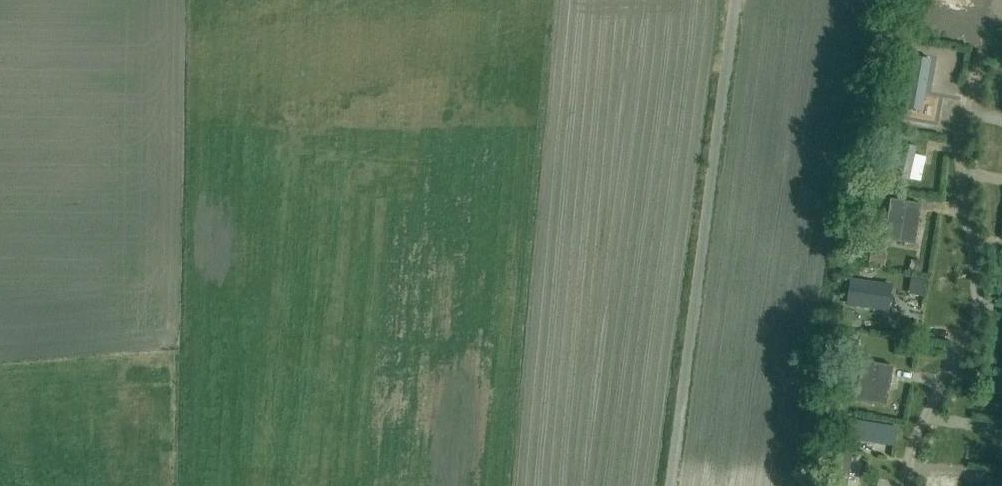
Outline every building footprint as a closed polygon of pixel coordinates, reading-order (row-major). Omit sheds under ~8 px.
[(921,60),(921,91),(961,92),(962,60),(921,60)] [(902,143),(895,176),(910,179),(917,146),(902,143)] [(884,239),(914,245),(922,203),(891,198),(884,239)] [(883,254),(872,252),(870,263),(881,265),(883,254)] [(891,284),(859,280),(853,280),(850,306),(855,306),(888,310),(891,284)] [(871,402),(875,383),(890,385),(893,366),(863,361),(856,400),(871,402)] [(897,428),(840,418),(837,436),(894,446),(897,428)]
